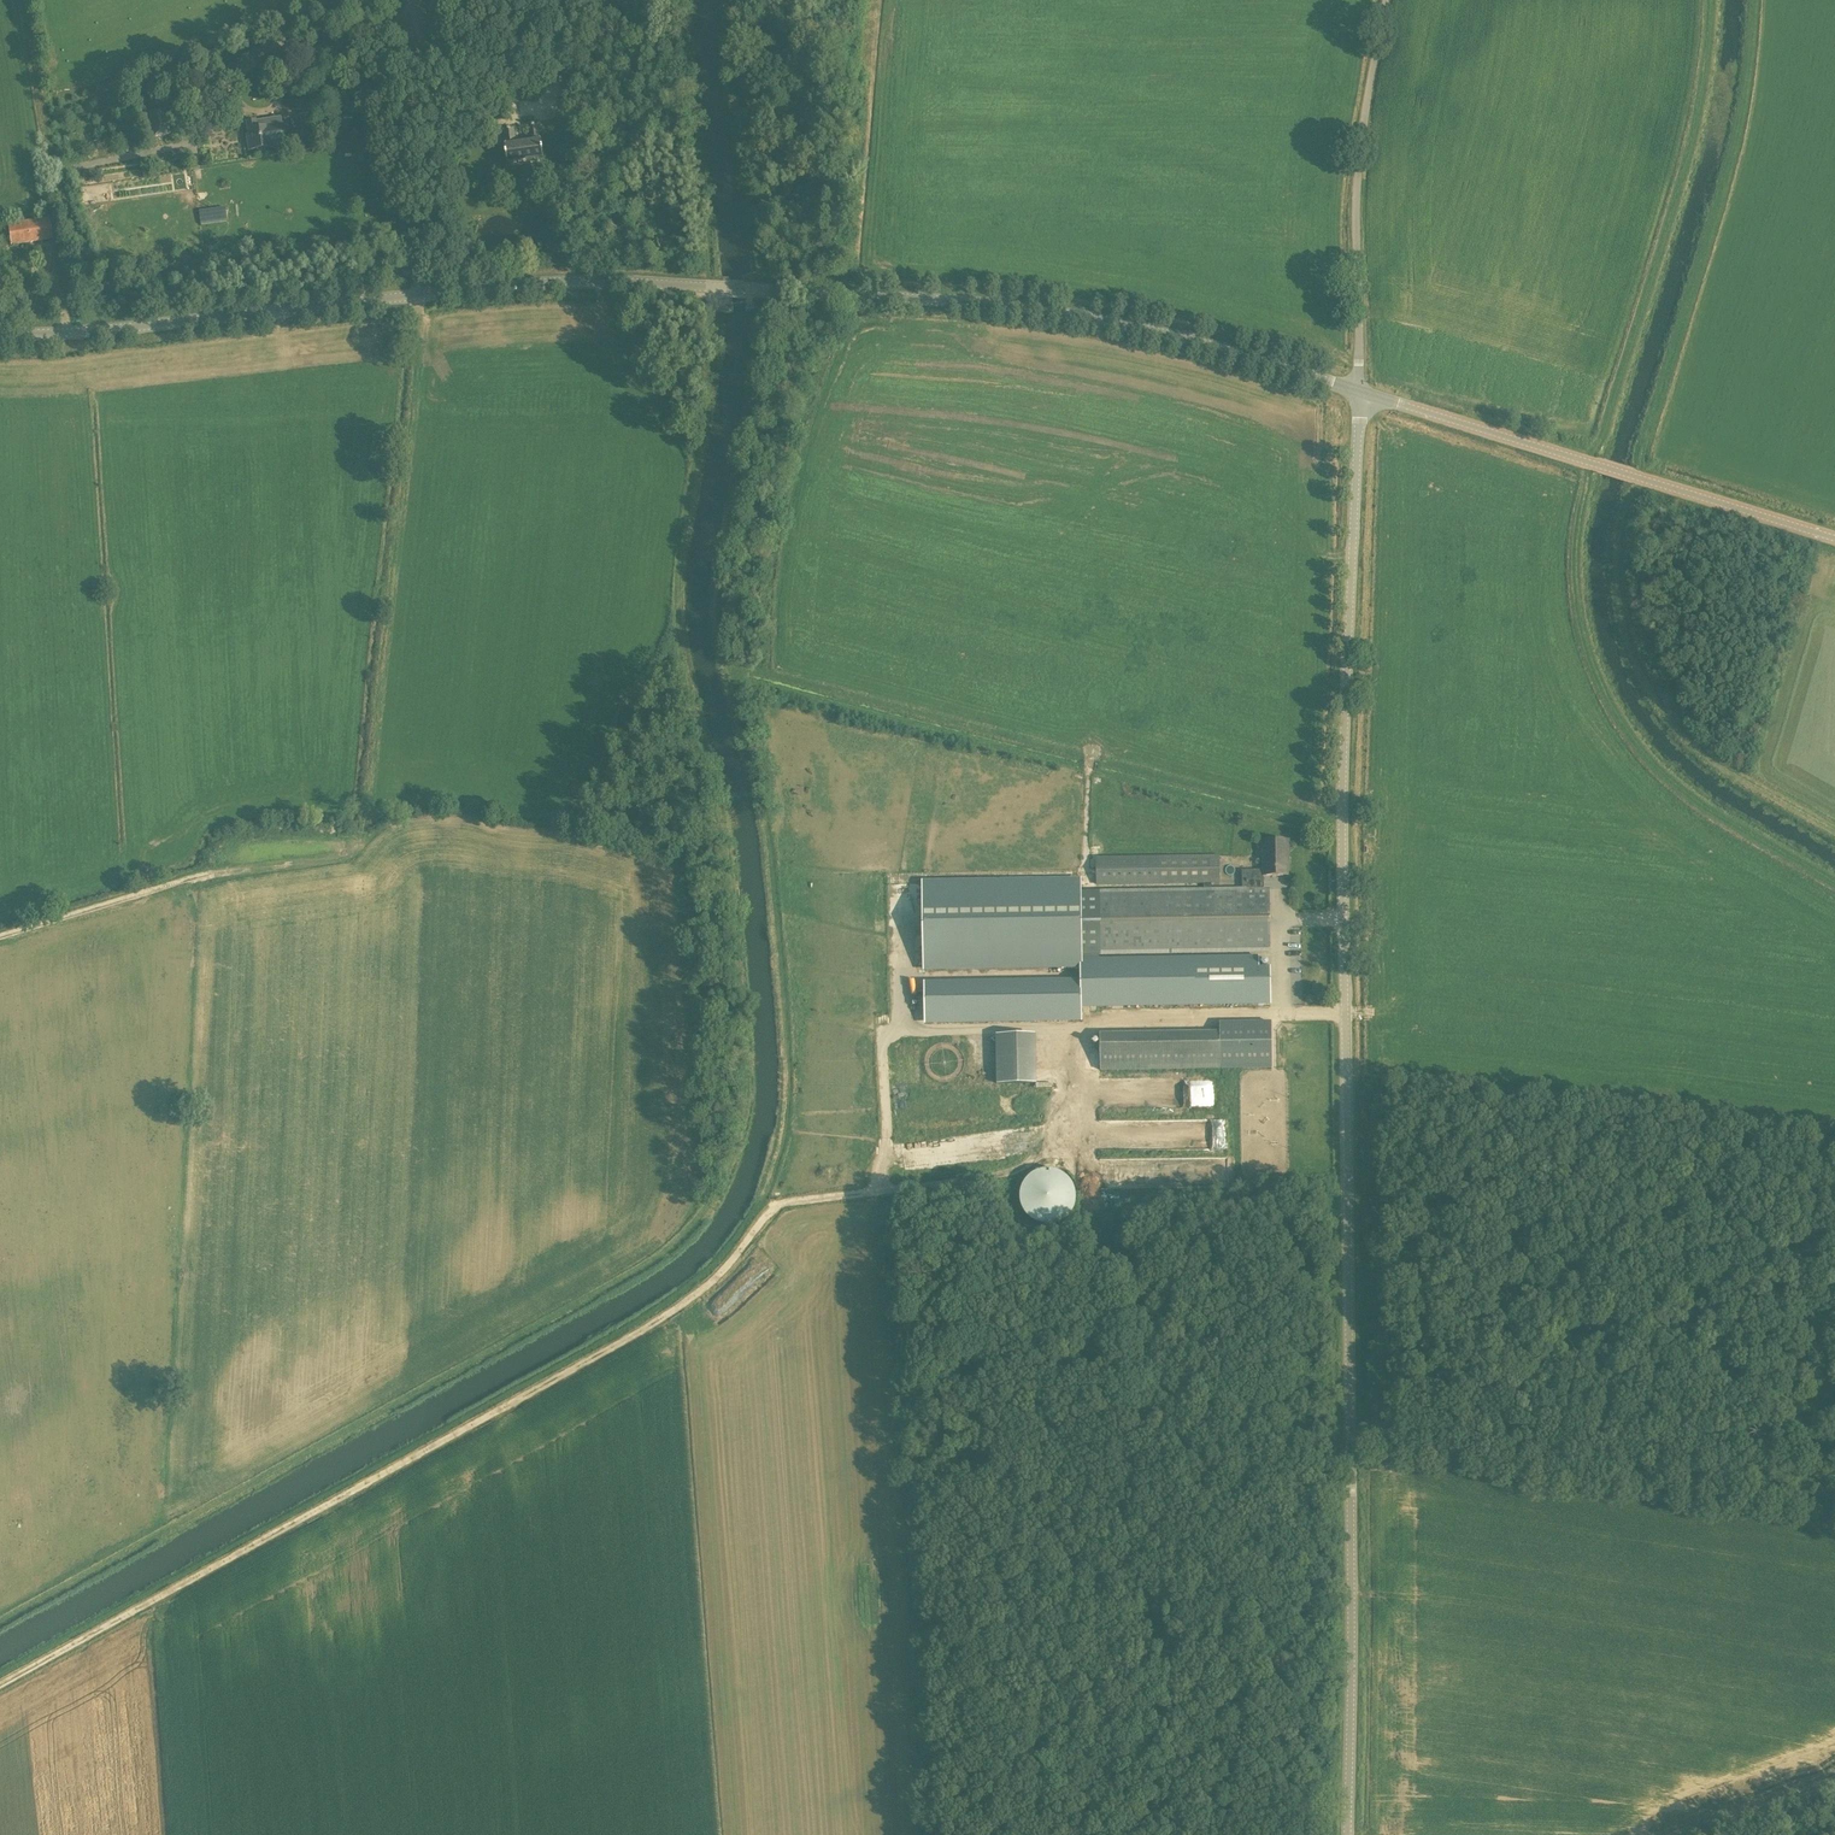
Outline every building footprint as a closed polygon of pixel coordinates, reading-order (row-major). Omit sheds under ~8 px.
[(266,146),(268,146),(267,143),(285,141),(282,125),(258,129),(256,119),(246,121),(249,141),(247,141),(248,149),(261,147),(262,149),(266,148),(266,146)] [(508,163),(544,158),(539,124),(528,126),(530,141),(516,143),(514,128),(503,129),(508,163)] [(202,222),(229,218),(227,205),(200,209),(202,222)] [(11,244),(51,238),(48,218),(8,225),(11,244)] [(1078,956),(1098,955),(1271,952),(1270,889),(1264,889),(1264,876),(1290,875),(1289,840),(1263,841),(1263,870),(1242,870),(1242,889),(1213,889),(1212,889),(1212,886),(1219,886),(1219,883),(1220,883),(1220,855),(1096,856),(1096,857),(1096,868),(1097,885),(1204,883),(1204,889),(1097,890),(1081,891),(1081,877),(925,880),(921,880),(923,971),(925,971),(1078,969),(1078,956)] [(1081,1013),(1081,1004),(1099,1004),(1099,1005),(1271,1002),(1271,957),(1080,961),(1080,975),(921,978),(922,1016),(1081,1013)] [(1099,1034),(1100,1070),(1272,1068),(1271,1021),(1220,1021),(1220,1033),(1099,1034)] [(1041,1081),(1040,1031),(999,1032),(1000,1082),(1041,1081)] [(945,1082),(966,1083),(967,1043),(946,1043),(945,1082)] [(1019,1130),(1018,1138),(1042,1141),(1043,1133),(1019,1130)] [(1099,1162),(1099,1184),(1143,1183),(1143,1169),(1126,1169),(1125,1161),(1099,1162)] [(1067,1176),(1064,1174),(1061,1172),(1056,1170),(1052,1169),(1049,1169),(1047,1169),(1042,1170),(1039,1171),(1034,1173),(1031,1175),(1029,1177),(1026,1179),(1024,1183),(1023,1185),(1021,1189),(1021,1193),(1021,1197),(1021,1201),(1022,1203),(1023,1207),(1024,1210),(1026,1213),(1029,1216),(1034,1220),(1038,1222),(1042,1223),(1047,1224),(1051,1223),(1055,1223),(1058,1222),(1061,1220),(1064,1219),(1067,1216),(1068,1214),(1071,1211),(1072,1209),(1074,1205),(1075,1202),(1075,1197),(1075,1193),(1075,1190),(1074,1187),(1072,1184),(1071,1181),(1069,1178),(1067,1176)]
